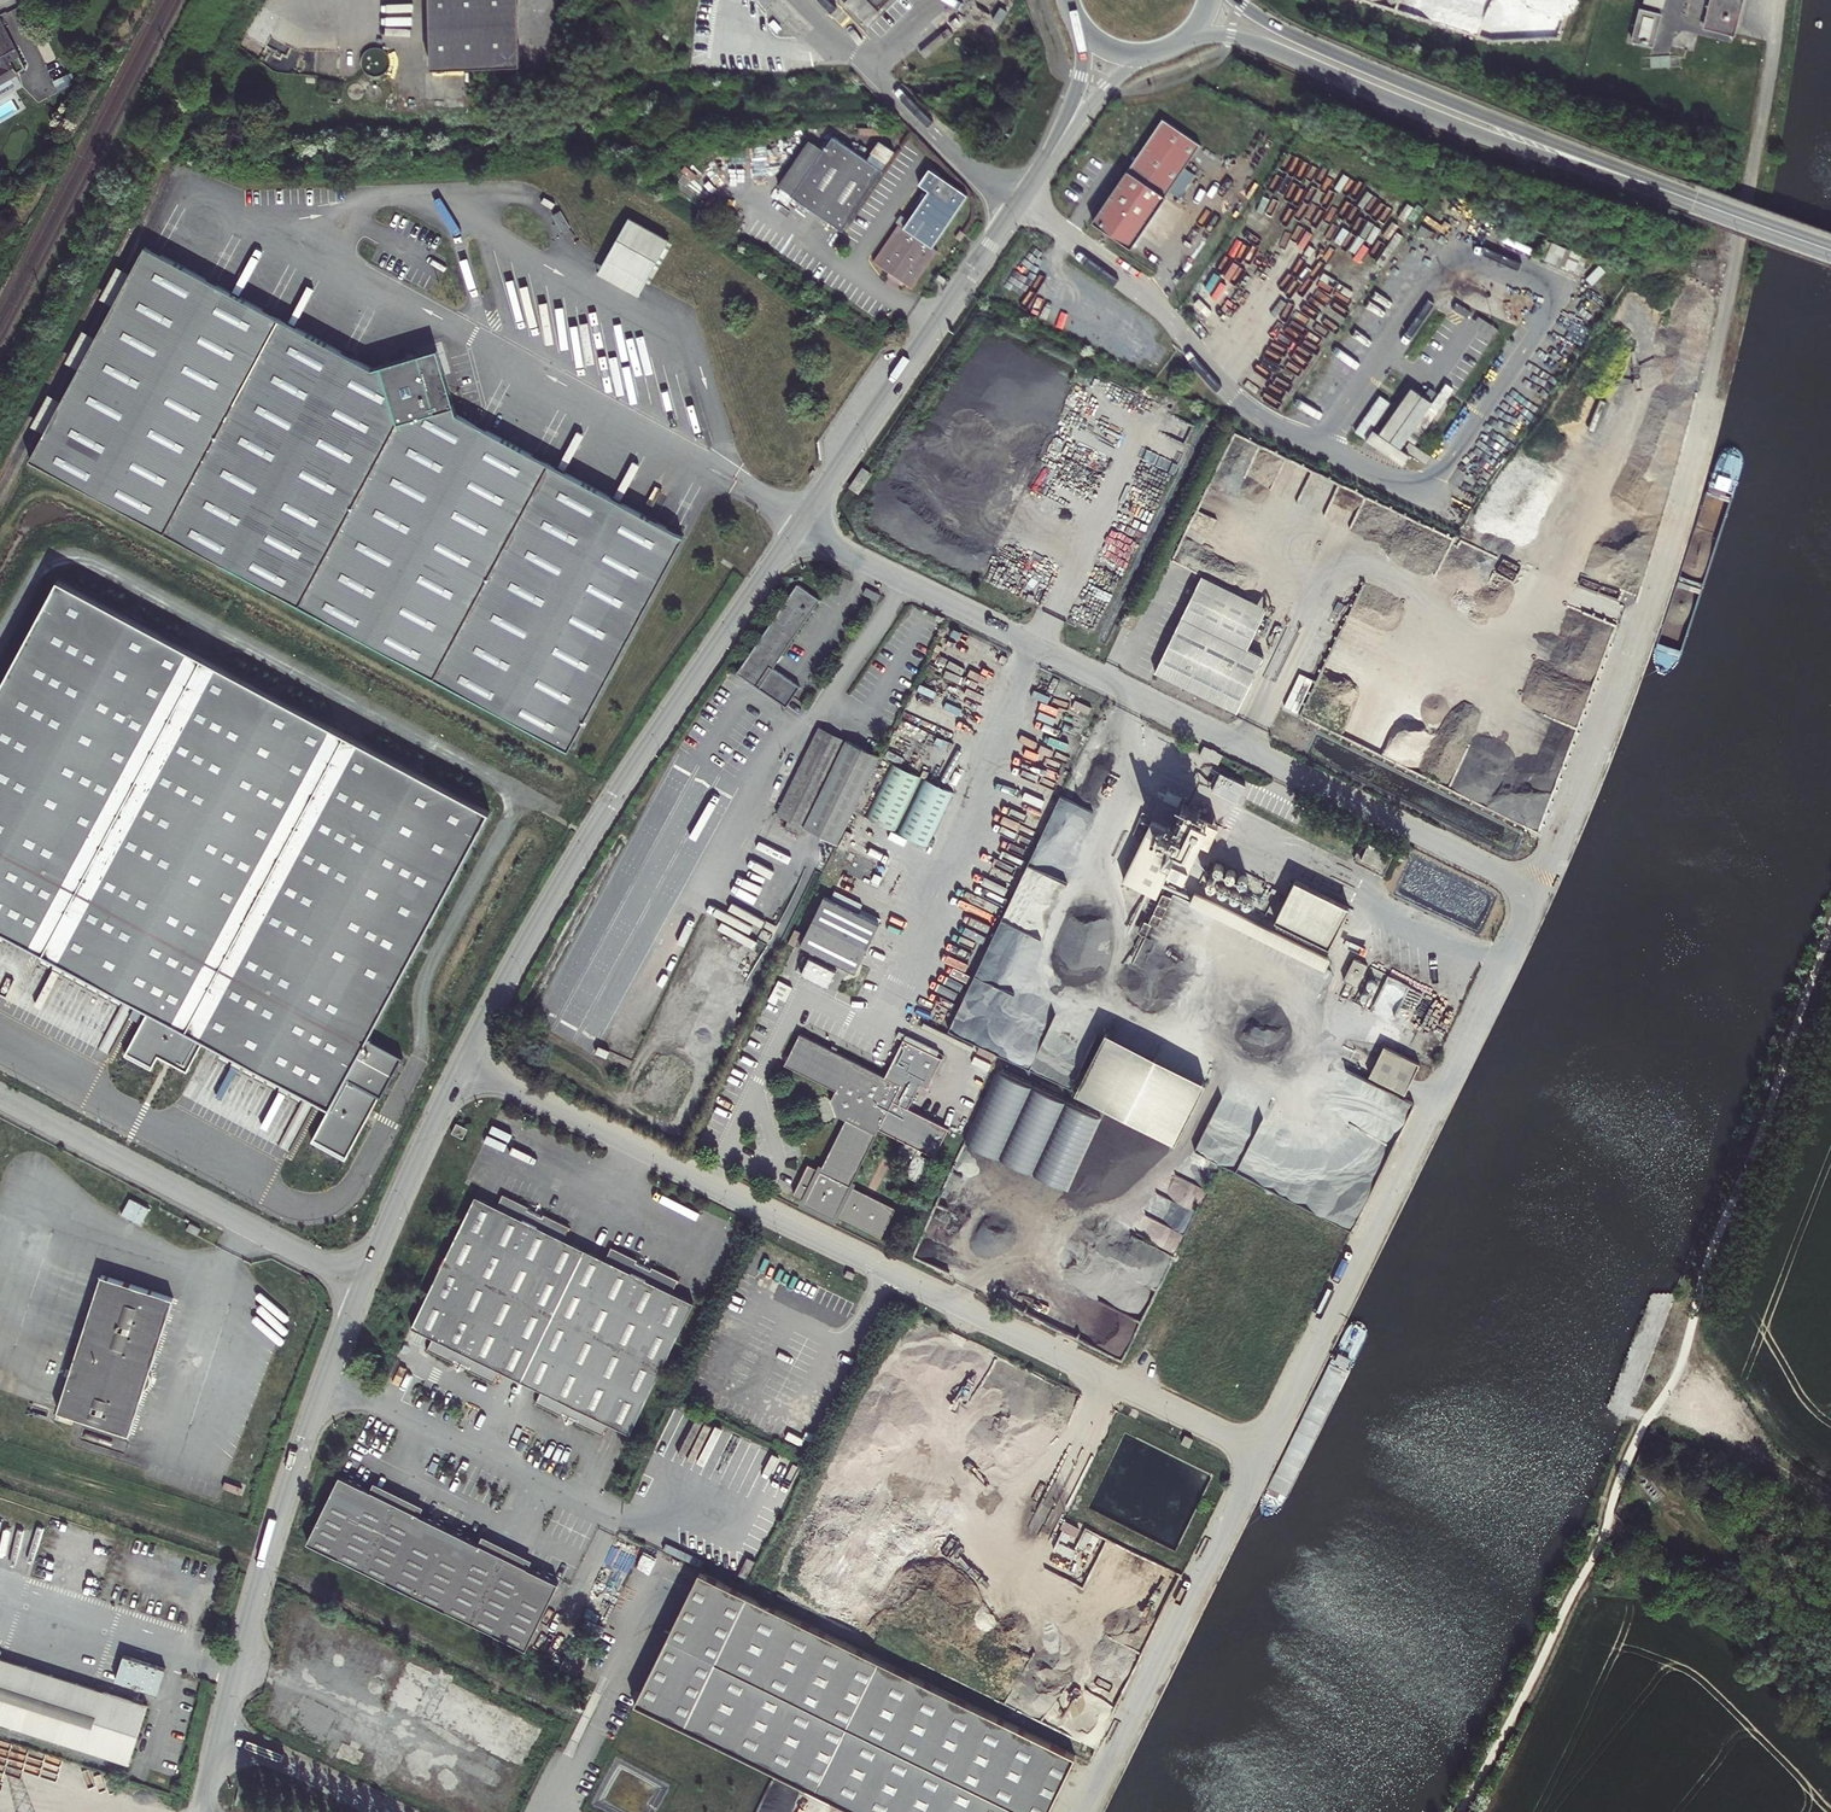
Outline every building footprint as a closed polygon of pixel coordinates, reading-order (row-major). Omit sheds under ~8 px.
[(430,70),(519,67),(517,0),(428,0),(430,70)] [(845,4),(849,0),(868,19),(877,10),(887,0),(841,0),(845,4)] [(879,13),(877,10),(868,19),(849,0),(845,4),(866,26),(879,13)] [(1699,22),(1739,32),(1746,0),(1705,0),(1699,22)] [(1645,7),(1637,39),(1658,44),(1666,12),(1645,7)] [(24,70),(0,20),(0,85),(24,70)] [(334,49),(334,32),(296,30),(295,48),(334,49)] [(365,51),(366,69),(388,67),(386,50),(365,51)] [(68,74),(53,81),(57,90),(72,83),(68,74)] [(1200,144),(1163,118),(1093,222),(1130,247),(1200,144)] [(954,131),(964,142),(970,136),(960,126),(954,131)] [(823,150),(793,195),(843,229),(883,170),(833,136),(823,150)] [(779,185),(793,195),(823,150),(809,141),(779,185)] [(920,184),(929,191),(905,227),(900,224),(874,262),(913,288),(939,251),(933,247),(967,195),(930,169),(920,184)] [(677,173),(668,189),(708,211),(717,194),(677,173)] [(669,241),(669,240),(629,218),(606,259),(645,281),(646,281),(669,241)] [(673,243),(669,241),(646,281),(650,283),(673,243)] [(1544,260),(1575,270),(1580,253),(1550,243),(1544,260)] [(45,433),(31,460),(568,750),(684,535),(457,415),(437,349),(372,369),(145,246),(131,273),(114,305),(97,337),(79,369),(62,401),(45,433)] [(637,296),(645,281),(606,259),(597,273),(637,296)] [(131,273),(117,266),(100,298),(114,305),(131,273)] [(1480,329),(1474,337),(1487,346),(1498,329),(1480,317),(1474,325),(1480,329)] [(83,330),(65,362),(79,369),(97,337),(83,330)] [(663,373),(656,375),(665,411),(673,409),(663,373)] [(1420,391),(1410,384),(1378,428),(1387,435),(1400,417),(1402,418),(1389,436),(1398,443),(1404,435),(1412,441),(1423,426),(1415,420),(1431,399),(1421,392),(1404,415),(1402,414),(1420,391)] [(62,401),(48,394),(31,426),(45,433),(62,401)] [(1406,450),(1377,429),(1370,438),(1399,460),(1406,450)] [(1259,482),(1355,523),(1366,497),(1317,476),(1318,474),(1243,441),(1236,457),(1265,470),(1259,482)] [(1202,575),(1182,616),(1248,648),(1268,607),(1202,575)] [(7,932),(46,953),(55,958),(57,959),(66,964),(69,965),(78,970),(81,971),(90,976),(92,978),(101,983),(104,984),(113,989),(116,990),(125,995),(149,1008),(126,1052),(153,1066),(158,1056),(187,1071),(205,1039),(224,1049),(233,1054),(236,1055),(245,1060),(248,1062),(257,1067),(260,1068),(269,1073),(271,1075),(280,1079),(283,1081),(292,1086),(295,1087),(304,1092),(330,1106),(313,1138),(347,1157),(379,1096),(381,1097),(403,1057),(368,1038),(490,811),(59,578),(0,688),(0,928),(7,932)] [(797,584),(736,673),(786,706),(800,687),(773,668),(820,600),(797,584)] [(1182,616),(1155,672),(1237,712),(1264,656),(1248,648),(1182,616)] [(799,836),(803,828),(838,844),(880,756),(819,727),(776,815),(788,820),(784,828),(799,836)] [(1200,756),(1218,764),(1222,756),(1204,747),(1200,756)] [(892,763),(866,817),(895,831),(921,776),(892,763)] [(1239,802),(1246,783),(1218,772),(1211,791),(1239,802)] [(925,778),(899,832),(928,846),(954,793),(925,778)] [(1082,835),(1092,812),(1069,802),(1069,800),(1061,797),(1056,808),(1070,814),(1068,820),(1077,824),(1073,832),(1082,835)] [(1520,822),(1515,835),(1531,842),(1536,828),(1520,822)] [(1145,832),(1121,879),(1155,895),(1178,848),(1145,832)] [(1354,862),(1383,876),(1394,854),(1364,840),(1354,862)] [(1011,909),(1045,922),(1061,880),(1027,867),(1011,909)] [(1349,907),(1295,881),(1275,921),(1329,947),(1349,907)] [(880,923),(824,896),(800,946),(855,973),(880,923)] [(996,920),(967,1004),(969,1005),(972,998),(977,1000),(984,981),(994,984),(996,978),(1017,985),(1021,974),(1028,977),(1042,937),(996,920)] [(1354,958),(1343,980),(1357,986),(1367,965),(1354,958)] [(1418,1030),(1432,994),(1386,975),(1372,1012),(1418,1030)] [(784,1064),(836,1090),(831,1098),(830,1099),(836,1115),(837,1115),(846,1119),(820,1170),(809,1164),(794,1193),(806,1199),(804,1203),(834,1218),(836,1214),(881,1237),(896,1208),(850,1186),(879,1128),(934,1156),(948,1128),(907,1108),(919,1083),(927,1088),(941,1058),(903,1039),(885,1077),(800,1034),(784,1064)] [(1079,1096),(1179,1145),(1209,1083),(1109,1034),(1079,1096)] [(1369,1076),(1405,1093),(1420,1063),(1384,1046),(1369,1076)] [(1000,1157),(1033,1087),(1000,1071),(967,1142),(1000,1157)] [(1033,1173),(1066,1103),(1033,1087),(1000,1157),(1033,1173)] [(1067,1189),(1100,1118),(1066,1103),(1033,1173),(1067,1189)] [(468,1129),(456,1124),(450,1135),(463,1141),(468,1129)] [(1169,1196),(1196,1209),(1205,1189),(1178,1177),(1169,1196)] [(555,1313),(585,1249),(564,1239),(569,1227),(544,1214),(542,1218),(527,1211),(528,1207),(503,1194),(498,1206),(476,1195),(445,1259),(412,1326),(434,1337),(428,1349),(453,1362),(454,1357),(470,1365),(469,1369),(494,1381),(500,1369),(522,1380),(555,1313)] [(121,1217),(143,1225),(149,1206),(128,1198),(121,1217)] [(208,1241),(212,1234),(201,1229),(198,1235),(208,1241)] [(1243,1234),(1243,1298),(1309,1298),(1309,1234),(1243,1234)] [(585,1249),(555,1313),(662,1369),(694,1302),(672,1291),(678,1279),(653,1267),(651,1270),(636,1264),(638,1260),(612,1247),(605,1259),(585,1249)] [(844,1276),(853,1279),(855,1273),(847,1270),(844,1276)] [(174,1298),(102,1275),(58,1411),(130,1434),(145,1388),(148,1386),(150,1384),(153,1377),(152,1374),(150,1371),(174,1298)] [(555,1313),(522,1380),(542,1390),(536,1402),(562,1415),(564,1411),(578,1418),(577,1422),(604,1436),(609,1423),(632,1433),(662,1369),(555,1313)] [(1189,1447),(1193,1439),(1185,1435),(1181,1443),(1189,1447)] [(307,1542),(526,1649),(558,1582),(528,1567),(479,1543),(419,1514),(370,1490),(340,1475),(307,1542)] [(419,1514),(423,1506),(374,1482),(370,1490),(419,1514)] [(483,1535),(479,1543),(528,1567),(532,1560),(483,1535)] [(635,1703),(683,1726),(747,1595),(699,1571),(635,1703)] [(855,1811),(1048,1811),(1075,1755),(747,1595),(683,1726),(855,1811)] [(124,1655),(115,1680),(132,1685),(134,1681),(142,1684),(141,1688),(158,1694),(166,1668),(124,1655)] [(129,1763),(148,1705),(142,1703),(143,1701),(133,1698),(132,1700),(0,1657),(0,1722),(129,1763)]
